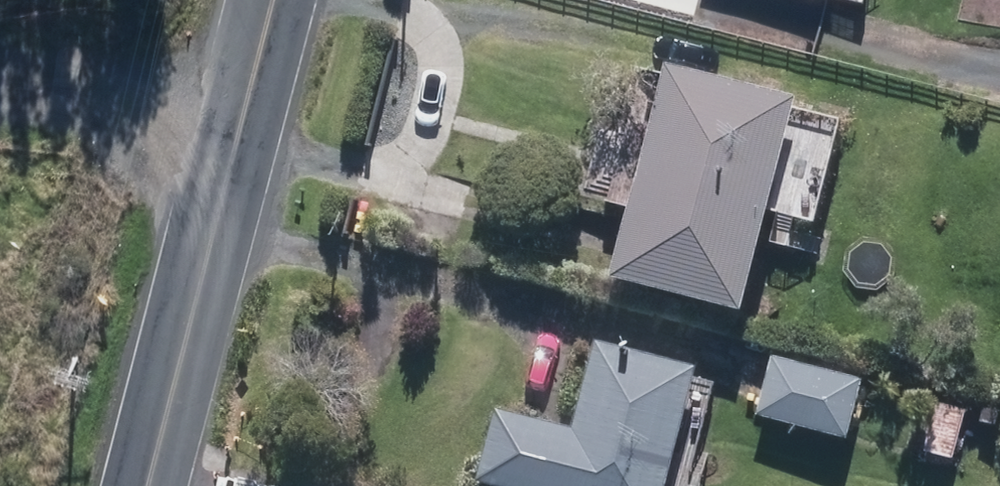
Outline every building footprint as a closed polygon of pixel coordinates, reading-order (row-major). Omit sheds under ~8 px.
[(660,72),(610,283),(745,315),(795,104),(660,72)] [(476,484),(482,485),(667,485),(697,370),(592,343),(570,429),(495,410),(476,484)] [(767,363),(754,419),(851,440),(863,384),(767,363)] [(927,403),(918,455),(965,463),(974,411),(927,403)]
